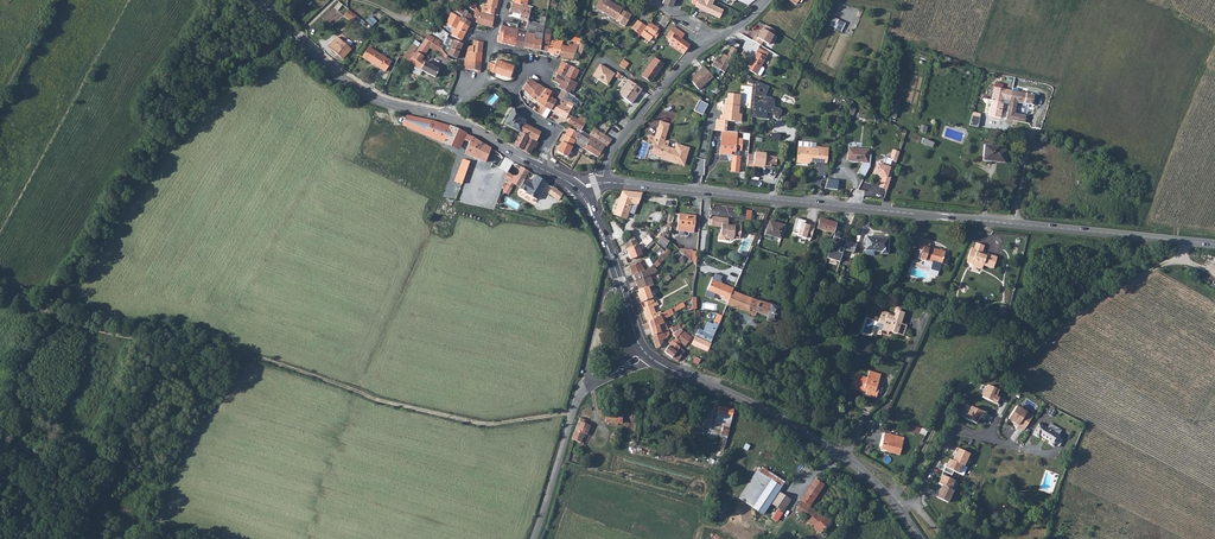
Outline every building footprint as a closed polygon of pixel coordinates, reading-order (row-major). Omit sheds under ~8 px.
[(493,15),(495,9),(496,9),(498,0),(487,0),(485,6),(482,6),(481,12),(486,13),(493,15)] [(609,0),(606,0),(605,0),(600,0),(595,7),(600,10),(620,22),(619,23),(624,27),(631,15),(626,12),(626,13),(622,10),(623,9),(609,0)] [(695,6),(720,18),(723,9),(712,4),(714,0),(698,0),(696,5),(695,6)] [(491,27),(493,17),(479,13),(478,13),(475,6),(474,5),(469,2),(467,7),(474,12),(473,17),(479,19),(478,23),(491,27)] [(518,29),(525,30),(527,22),(529,13),(529,11),(530,9),(522,7),(522,5),(512,3),(511,3),(509,12),(520,15),(517,25),(519,25),(518,29)] [(456,15),(462,18),(466,10),(460,8),(456,15)] [(348,10),(343,16),(351,23),(356,17),(348,10)] [(459,22),(468,27),(471,23),(470,22),(471,15),(467,13),(467,11),(466,10),(462,18),(459,22)] [(451,36),(462,41),(467,30),(468,28),(468,27),(459,22),(462,18),(456,15),(452,13),(446,24),(454,28),(454,31),(451,36)] [(371,17),(366,22),(372,28),(377,22),(371,17)] [(830,26),(842,31),(846,21),(833,17),(830,26)] [(632,29),(640,35),(646,27),(637,20),(632,29)] [(649,22),(644,30),(641,35),(649,42),(653,37),(655,39),(658,34),(656,32),(659,29),(649,22)] [(765,24),(756,37),(754,36),(751,40),(760,45),(763,42),(767,44),(775,31),(765,24)] [(502,43),(515,45),(518,32),(518,29),(504,26),(502,43)] [(669,41),(685,53),(690,46),(681,39),(684,34),(674,26),(670,31),(674,34),(669,41)] [(524,47),(540,51),(542,34),(543,28),(540,27),(539,27),(537,33),(534,32),(534,35),(526,33),(524,47)] [(515,45),(524,47),(526,33),(524,33),(518,32),(515,45)] [(439,47),(442,49),(445,44),(442,41),(439,41),(428,34),(425,39),(428,41),(434,44),(439,47)] [(540,51),(547,52),(549,43),(550,37),(550,35),(542,34),(540,51)] [(329,46),(342,58),(351,49),(337,37),(329,46)] [(570,43),(578,45),(581,39),(572,37),(570,43)] [(451,56),(457,59),(458,57),(463,44),(454,40),(447,38),(445,45),(446,45),(444,50),(448,54),(451,56)] [(547,52),(559,55),(561,46),(562,39),(556,38),(555,41),(555,42),(551,41),(550,43),(549,43),(547,52)] [(435,77),(439,69),(425,62),(423,65),(419,62),(427,50),(430,47),(433,49),(436,51),(439,47),(434,44),(428,41),(425,39),(422,43),(421,43),(416,51),(416,52),(415,53),(409,62),(409,63),(415,67),(422,70),(435,77)] [(467,53),(482,53),(483,42),(474,41),(473,46),(470,46),(468,48),(467,53)] [(563,57),(566,58),(567,53),(569,48),(568,47),(563,46),(561,46),(559,55),(563,57)] [(717,56),(712,65),(717,69),(725,73),(738,50),(732,46),(727,55),(723,54),(720,58),(717,56)] [(436,51),(446,58),(447,56),(442,49),(439,47),(436,51)] [(759,48),(746,68),(756,74),(768,54),(759,48)] [(362,59),(385,72),(391,62),(368,49),(362,59)] [(403,58),(409,62),(415,53),(409,49),(403,58)] [(464,63),(462,68),(471,69),(472,63),(481,63),(482,53),(467,53),(464,63)] [(641,76),(650,83),(663,65),(654,59),(641,76)] [(488,63),(488,71),(493,73),(493,72),(509,78),(514,66),(498,60),(496,65),(488,63)] [(569,78),(574,81),(579,70),(578,70),(562,61),(555,73),(557,74),(568,80),(569,78)] [(606,86),(614,75),(599,65),(591,76),(606,86)] [(704,66),(689,78),(698,90),(713,77),(704,66)] [(422,70),(415,67),(413,71),(413,72),(419,75),(420,74),(422,70)] [(578,83),(579,81),(585,71),(579,70),(574,81),(578,83)] [(562,90),(569,94),(571,90),(573,91),(575,87),(572,85),(574,81),(569,78),(568,80),(557,74),(553,82),(559,85),(557,88),(562,90)] [(522,89),(530,97),(536,88),(538,85),(530,79),(527,83),(522,89)] [(618,95),(631,104),(641,90),(628,81),(618,95)] [(770,87),(756,81),(755,96),(764,97),(765,98),(763,100),(763,103),(754,102),(754,105),(753,117),(767,119),(767,113),(773,113),(776,116),(779,116),(782,114),(782,111),(780,108),(776,108),(775,106),(775,101),(772,97),(767,97),(766,96),(770,87)] [(787,91),(789,85),(777,81),(775,88),(787,91)] [(530,97),(537,102),(545,90),(538,85),(536,88),(530,97)] [(996,87),(990,115),(1002,118),(1005,99),(1011,100),(1007,119),(1026,122),(1027,115),(1016,113),(1018,102),(1036,105),(1038,95),(996,87)] [(537,102),(543,106),(551,92),(545,90),(537,102)] [(550,110),(566,119),(571,110),(572,111),(579,100),(576,98),(574,97),(570,94),(569,94),(562,90),(555,101),(550,110)] [(546,108),(550,110),(555,101),(550,98),(553,94),(551,92),(543,106),(541,109),(545,111),(546,108)] [(717,119),(716,130),(722,130),(724,131),(727,131),(728,120),(735,121),(736,113),(739,114),(741,94),(729,93),(729,98),(726,98),(726,104),(724,104),(723,112),(725,112),(725,115),(721,114),(721,119),(717,119)] [(783,93),(781,100),(794,105),(797,99),(783,93)] [(696,111),(704,114),(707,107),(709,103),(700,100),(696,111)] [(504,124),(520,133),(524,124),(525,123),(518,120),(519,117),(514,108),(504,124)] [(539,112),(539,113),(545,119),(546,118),(546,117),(549,113),(550,110),(546,108),(545,111),(541,109),(539,112)] [(982,114),(975,113),(973,120),(981,121),(982,114)] [(567,123),(580,131),(584,124),(577,120),(571,116),(566,123),(567,123)] [(577,120),(584,124),(586,120),(580,116),(577,120)] [(406,117),(403,125),(454,148),(461,132),(452,128),(441,124),(425,120),(406,117)] [(620,127),(628,121),(625,117),(617,122),(620,127)] [(672,124),(662,121),(657,137),(656,143),(657,143),(653,154),(663,157),(664,155),(667,156),(666,159),(679,163),(679,161),(686,163),(691,147),(678,143),(676,149),(670,147),(671,141),(667,140),(672,124)] [(521,150),(529,155),(541,133),(524,124),(520,133),(528,138),(521,150)] [(557,152),(567,157),(571,149),(573,151),(574,151),(578,145),(584,149),(589,141),(590,140),(579,134),(569,129),(567,133),(560,146),(557,152)] [(589,136),(594,139),(599,132),(594,129),(590,134),(589,136)] [(594,139),(606,147),(607,147),(615,137),(606,131),(603,135),(599,132),(594,139)] [(727,131),(724,131),(721,153),(732,154),(732,150),(736,150),(739,132),(727,131)] [(461,132),(454,148),(459,150),(465,134),(461,132)] [(513,145),(521,150),(528,138),(520,133),(513,145)] [(490,148),(471,137),(465,155),(486,162),(490,148)] [(924,144),(933,147),(935,143),(926,139),(924,144)] [(600,154),(603,156),(605,152),(603,150),(589,141),(584,149),(598,157),(600,154)] [(984,145),(983,160),(1005,163),(1007,150),(1000,150),(1000,146),(984,145)] [(797,161),(821,164),(823,149),(811,148),(799,146),(798,146),(797,161)] [(848,147),(847,160),(863,162),(862,163),(857,174),(864,177),(869,167),(871,155),(868,154),(869,149),(848,147)] [(748,156),(747,167),(754,168),(754,165),(765,166),(766,164),(777,166),(778,158),(766,156),(767,155),(755,154),(755,156),(748,156)] [(463,159),(457,175),(460,176),(459,179),(464,181),(470,162),(463,159)] [(879,188),(887,191),(893,170),(877,165),(874,175),(882,178),(879,188)] [(504,178),(509,181),(514,184),(520,187),(524,180),(529,171),(520,166),(519,168),(519,172),(514,176),(508,172),(504,178)] [(526,192),(525,193),(537,200),(547,184),(535,175),(531,184),(524,180),(520,187),(519,188),(526,192)] [(827,180),(824,189),(836,191),(838,182),(827,180)] [(503,186),(502,189),(504,190),(503,192),(509,195),(512,188),(507,185),(505,187),(503,186)] [(562,195),(552,188),(548,193),(558,200),(562,195)] [(642,193),(623,190),(613,213),(625,218),(628,213),(632,203),(638,204),(642,193)] [(632,203),(628,213),(633,214),(638,204),(632,203)] [(752,220),(753,209),(744,209),(743,215),(747,215),(747,220),(752,220)] [(679,214),(677,230),(694,232),(696,215),(679,214)] [(720,219),(720,226),(721,227),(721,234),(726,234),(726,238),(734,239),(734,237),(741,238),(742,226),(732,225),(731,226),(728,226),(729,219),(720,219)] [(820,219),(817,228),(833,233),(835,223),(820,219)] [(770,234),(785,239),(789,225),(774,221),(770,234)] [(654,243),(647,235),(638,244),(641,253),(654,243)] [(758,235),(753,244),(757,246),(761,236),(758,235)] [(663,236),(659,242),(666,247),(670,241),(668,240),(663,236)] [(834,237),(827,258),(840,262),(844,250),(846,241),(834,237)] [(867,237),(866,250),(882,251),(882,254),(888,254),(889,238),(867,237)] [(626,248),(625,249),(630,259),(641,254),(641,253),(638,244),(636,239),(625,243),(626,248)] [(846,241),(844,250),(854,253),(858,244),(847,240),(846,241)] [(972,249),(968,263),(973,265),(974,262),(984,265),(984,267),(994,270),(998,258),(988,254),(987,256),(982,255),(985,247),(977,244),(975,250),(972,249)] [(929,247),(922,245),(920,245),(918,249),(922,250),(920,259),(941,265),(942,262),(945,263),(946,260),(946,258),(943,256),(945,251),(935,248),(934,249),(929,247)] [(629,265),(632,274),(644,269),(639,261),(629,265)] [(644,269),(632,274),(638,289),(654,284),(649,274),(654,272),(655,269),(651,265),(648,268),(647,268),(644,269)] [(724,299),(728,301),(733,290),(734,288),(729,286),(728,287),(718,283),(722,276),(715,273),(704,296),(712,300),(715,293),(724,298),(724,299)] [(654,284),(638,289),(640,293),(638,294),(648,321),(656,318),(656,315),(662,313),(661,310),(656,312),(653,306),(658,304),(657,300),(652,302),(650,298),(652,297),(653,296),(658,294),(655,284),(654,284)] [(728,301),(727,304),(756,316),(757,312),(769,316),(767,320),(777,324),(783,308),(762,300),(762,301),(733,290),(728,301)] [(656,318),(648,321),(652,335),(667,329),(665,322),(663,322),(662,319),(673,314),(673,312),(680,308),(678,304),(671,308),(670,308),(662,313),(656,315),(656,318)] [(1002,305),(999,317),(1004,318),(1007,306),(1002,305)] [(881,317),(879,323),(885,325),(883,331),(882,332),(890,335),(891,330),(894,331),(894,332),(904,335),(907,324),(902,323),(905,312),(897,310),(895,317),(888,315),(886,319),(881,317)] [(695,337),(692,344),(707,351),(719,324),(723,315),(718,314),(710,333),(699,328),(695,337)] [(878,323),(876,329),(883,331),(885,325),(879,323),(878,323)] [(678,324),(669,328),(674,337),(681,342),(685,345),(691,337),(690,336),(682,329),(678,324)] [(667,329),(652,335),(656,348),(664,345),(662,339),(666,338),(669,334),(667,329)] [(669,345),(664,352),(677,361),(678,361),(679,358),(684,351),(679,345),(681,342),(674,337),(672,340),(670,339),(668,342),(670,343),(669,345)] [(857,374),(854,384),(869,390),(869,392),(868,395),(877,398),(882,385),(879,384),(883,374),(871,370),(869,377),(857,374)] [(982,397),(998,403),(1000,398),(995,396),(998,389),(987,385),(982,397)] [(719,406),(715,423),(723,425),(724,421),(730,423),(734,410),(719,406)] [(971,406),(966,419),(977,423),(980,416),(985,418),(987,413),(971,406)] [(1033,416),(1017,406),(1008,419),(1018,425),(1017,426),(1024,430),(1033,416)] [(621,416),(607,415),(606,422),(621,423),(621,416)] [(575,430),(571,439),(580,442),(584,433),(586,434),(590,425),(583,423),(584,419),(579,417),(576,427),(575,430)] [(1039,424),(1033,435),(1038,438),(1040,435),(1050,441),(1048,444),(1053,446),(1059,436),(1057,435),(1060,430),(1050,424),(1046,429),(1039,424)] [(720,437),(727,439),(730,426),(727,425),(726,428),(722,427),(720,437)] [(883,434),(879,449),(889,451),(889,453),(898,456),(903,439),(883,434)] [(969,454),(957,448),(955,453),(956,453),(953,461),(961,465),(963,466),(969,454)] [(946,468),(945,467),(943,471),(951,475),(953,471),(958,474),(961,465),(953,461),(950,460),(946,468)] [(949,479),(951,475),(943,471),(941,476),(942,476),(938,485),(942,486),(950,490),(954,482),(949,479)] [(755,473),(739,498),(762,515),(770,503),(778,491),(781,487),(755,473)] [(814,479),(801,500),(810,506),(823,484),(814,479)] [(950,490),(942,486),(938,494),(937,493),(935,498),(947,503),(953,491),(950,490)] [(778,491),(770,503),(783,512),(787,506),(790,500),(778,491)] [(800,501),(795,511),(805,517),(803,519),(823,535),(826,533),(823,531),(831,522),(825,516),(824,517),(800,501)]
